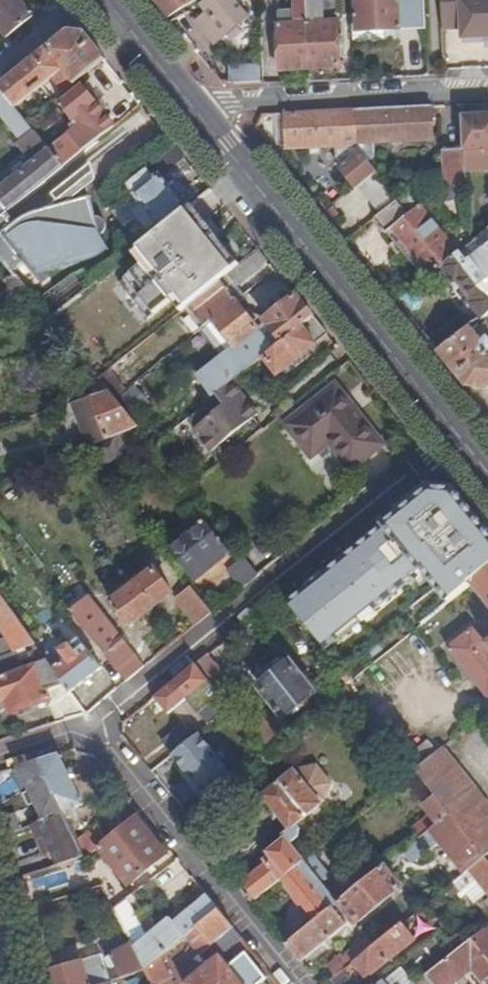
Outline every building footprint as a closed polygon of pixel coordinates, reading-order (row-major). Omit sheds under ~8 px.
[(5,39),(33,16),(20,0),(0,0),(0,32),(5,39)] [(167,17),(194,0),(153,0),(167,17)] [(234,0),(203,0),(201,2),(201,4),(207,12),(197,20),(215,44),(247,17),(234,0)] [(309,70),(306,0),(292,0),(292,10),(293,21),(277,22),(279,71),(309,70)] [(309,70),(338,68),(337,20),(323,20),(322,0),(306,0),(309,70)] [(425,28),(424,0),(356,0),(357,15),(352,15),(353,40),(385,39),(385,30),(425,28)] [(444,29),(463,28),(464,37),(487,36),(487,0),(442,0),(444,29)] [(276,11),(277,22),(293,21),(292,10),(276,11)] [(0,88),(0,90),(14,107),(60,69),(74,85),(105,59),(85,34),(69,32),(0,88)] [(230,84),(261,83),(261,65),(229,66),(230,84)] [(50,151),(63,166),(114,126),(83,86),(61,104),(75,122),(70,126),(74,131),(50,151)] [(0,90),(0,115),(20,140),(17,143),(32,161),(0,188),(0,202),(8,211),(63,166),(50,151),(28,123),(14,107),(0,90)] [(432,138),(431,105),(354,109),(356,145),(368,161),(373,156),(372,141),(432,138)] [(356,145),(354,109),(284,112),(285,148),(333,146),(334,161),(354,186),(375,169),(368,161),(356,145)] [(462,114),(464,148),(465,169),(487,168),(487,113),(462,114)] [(184,157),(176,147),(118,193),(152,237),(187,208),(161,176),(184,157)] [(465,169),(464,148),(442,149),(444,185),(461,184),(465,184),(465,169)] [(2,234),(26,263),(41,281),(50,276),(44,270),(53,266),(84,259),(99,254),(106,251),(100,232),(103,233),(106,230),(107,227),(108,223),(106,220),(104,218),(101,216),(96,216),(88,187),(97,180),(92,164),(52,195),(60,205),(31,213),(21,219),(16,223),(2,234)] [(380,213),(399,198),(388,184),(369,200),(380,213)] [(461,184),(444,185),(416,186),(413,188),(425,202),(462,196),(461,184)] [(425,202),(413,188),(399,198),(380,213),(373,217),(385,232),(389,228),(428,275),(443,263),(454,254),(440,236),(441,236),(418,208),(425,202)] [(187,208),(152,237),(135,250),(147,267),(116,292),(143,326),(174,301),(183,311),(189,306),(239,266),(191,205),(187,208)] [(331,206),(324,212),(333,222),(339,217),(331,206)] [(0,217),(0,256),(13,273),(26,263),(2,234),(16,223),(7,212),(0,217)] [(468,243),(454,254),(443,263),(484,316),(484,317),(487,313),(487,229),(469,244),(468,243)] [(268,261),(259,250),(239,266),(189,306),(204,327),(213,319),(234,347),(236,347),(259,330),(263,326),(264,322),(262,320),(260,317),(256,317),(252,320),(236,301),(244,294),(238,287),(268,261)] [(249,297),(267,314),(290,291),(272,274),(249,297)] [(33,297),(16,277),(5,280),(8,291),(0,293),(0,307),(33,297)] [(314,318),(297,297),(266,321),(267,323),(263,326),(259,330),(236,347),(200,377),(215,398),(218,395),(234,383),(251,369),(264,358),(314,318)] [(328,335),(314,318),(264,358),(279,375),(328,335)] [(470,327),(476,322),(473,318),(467,322),(470,327)] [(476,322),(470,327),(437,351),(465,386),(487,390),(487,389),(487,348),(474,331),(479,326),(476,322)] [(189,341),(197,358),(210,352),(202,335),(189,341)] [(110,370),(99,378),(110,391),(116,398),(126,390),(110,370)] [(215,398),(200,377),(192,384),(207,404),(215,398)] [(259,414),(234,383),(218,395),(225,405),(195,429),(222,463),(265,428),(256,417),(259,414)] [(336,389),(289,426),(313,456),(330,442),(351,470),(381,446),(336,389)] [(132,419),(116,398),(110,391),(75,403),(93,445),(139,427),(132,419)] [(120,436),(96,454),(106,467),(131,449),(120,436)] [(206,523),(178,545),(190,561),(184,566),(196,581),(230,553),(206,523)] [(394,544),(364,567),(394,606),(425,582),(394,544)] [(190,561),(178,545),(172,550),(184,566),(190,561)] [(462,568),(473,582),(487,570),(487,547),(462,568)] [(255,550),(246,557),(255,567),(264,560),(255,550)] [(247,586),(259,576),(245,559),(233,568),(247,586)] [(323,561),(305,575),(323,598),(342,584),(323,561)] [(394,606),(364,567),(354,576),(384,613),(394,606)] [(144,570),(132,579),(136,585),(124,594),(112,604),(129,627),(174,593),(156,569),(148,575),(144,570)] [(470,585),(487,607),(487,570),(473,582),(470,585)] [(305,575),(281,594),(306,625),(318,615),(312,607),(323,598),(305,575)] [(136,585),(132,579),(120,589),(124,594),(136,585)] [(196,626),(212,613),(192,588),(178,599),(178,602),(196,626)] [(72,611),(89,598),(85,593),(69,607),(72,611)] [(7,638),(0,641),(0,658),(28,649),(37,645),(0,594),(0,626),(7,638)] [(128,681),(144,669),(89,598),(72,611),(128,681)] [(485,643),(472,628),(448,648),(487,698),(487,641),(485,643)] [(49,663),(71,693),(103,669),(80,640),(72,645),(70,645),(61,651),(55,650),(50,653),(46,647),(41,651),(49,663)] [(49,663),(41,651),(37,645),(28,649),(31,659),(22,662),(25,671),(49,663)] [(87,715),(71,693),(49,663),(25,671),(22,662),(31,659),(28,649),(0,658),(0,687),(5,702),(7,702),(12,715),(49,702),(58,724),(87,715)] [(195,664),(208,681),(213,686),(224,677),(206,655),(195,664)] [(289,661),(259,686),(284,717),(314,693),(289,661)] [(195,664),(155,696),(168,713),(170,712),(169,711),(177,705),(178,706),(208,681),(195,664)] [(352,680),(343,669),(329,680),(338,691),(346,685),(352,680)] [(263,735),(271,746),(293,728),(285,718),(263,735)] [(161,743),(171,755),(198,735),(188,722),(161,743)] [(460,733),(447,747),(456,756),(470,742),(460,733)] [(198,735),(171,755),(206,799),(233,777),(198,735)] [(406,760),(415,771),(436,796),(450,814),(485,856),(487,854),(487,804),(442,747),(437,752),(428,741),(406,760)] [(58,754),(37,761),(62,812),(67,820),(72,817),(69,811),(83,804),(58,754)] [(37,761),(18,767),(30,792),(25,794),(30,806),(35,803),(43,821),(62,812),(37,761)] [(242,883),(256,900),(281,879),(304,861),(291,844),(299,838),(299,829),(295,825),(321,805),(320,803),(324,799),(329,785),(316,768),(302,769),(297,774),(294,770),(262,796),(290,831),(284,836),(285,838),(267,852),(270,856),(272,859),(267,863),(254,873),(250,869),(240,877),(243,882),(242,883)] [(0,784),(0,801),(17,793),(11,779),(0,784)] [(450,814),(436,796),(423,807),(429,815),(437,824),(450,814)] [(5,816),(9,832),(34,825),(29,809),(5,816)] [(62,812),(43,821),(33,826),(39,841),(47,837),(53,851),(59,866),(85,857),(77,841),(67,820),(62,812)] [(469,869),(485,856),(450,814),(437,824),(419,839),(426,848),(443,835),(469,869)] [(437,824),(429,815),(411,829),(419,839),(437,824)] [(168,855),(137,816),(107,840),(98,847),(129,886),(168,855)] [(77,841),(85,857),(98,847),(107,840),(97,827),(77,841)] [(47,837),(39,841),(45,854),(53,851),(47,837)] [(426,848),(419,839),(404,851),(411,859),(426,848)] [(281,879),(316,922),(333,909),(339,904),(351,893),(348,890),(335,901),(322,884),(330,878),(312,854),(304,861),(281,879)] [(485,856),(469,869),(446,887),(452,896),(457,893),(461,898),(466,894),(474,903),(487,892),(487,860),(485,856)] [(351,893),(339,904),(355,924),(401,888),(384,867),(351,893)] [(33,889),(65,882),(63,871),(30,877),(33,889)] [(159,875),(118,906),(128,921),(169,889),(159,875)] [(93,902),(101,899),(98,891),(90,894),(93,902)] [(220,911),(209,897),(188,914),(175,924),(170,918),(134,949),(145,971),(152,964),(161,957),(184,938),(220,911)] [(118,906),(113,910),(122,927),(128,921),(118,906)] [(175,924),(188,914),(184,908),(170,918),(175,924)] [(316,922),(286,945),(300,962),(346,925),(333,909),(316,922)] [(233,928),(220,911),(184,938),(198,956),(217,941),(233,928)] [(332,979),(336,983),(356,983),(365,976),(367,978),(413,941),(400,925),(373,947),(340,973),(332,979)] [(241,937),(233,928),(217,941),(225,951),(234,945),(233,944),(241,937)] [(471,937),(455,950),(427,972),(436,983),(451,983),(472,967),(483,981),(487,976),(487,958),(480,948),(485,944),(479,936),(474,941),(471,937)] [(251,949),(241,937),(233,944),(234,945),(243,956),(245,955),(251,949)] [(333,964),(340,973),(373,947),(366,938),(333,964)] [(109,966),(106,967),(110,981),(145,971),(134,949),(132,946),(106,958),(109,966)] [(243,956),(230,967),(220,955),(185,983),(261,983),(266,980),(245,955),(243,956)] [(103,956),(83,962),(86,974),(106,967),(103,956)] [(161,957),(152,964),(145,971),(152,983),(173,983),(171,980),(172,979),(161,957)] [(46,973),(49,983),(100,983),(110,981),(106,967),(86,974),(83,962),(46,973)] [(414,983),(401,966),(383,980),(377,983),(413,983),(414,983)]
